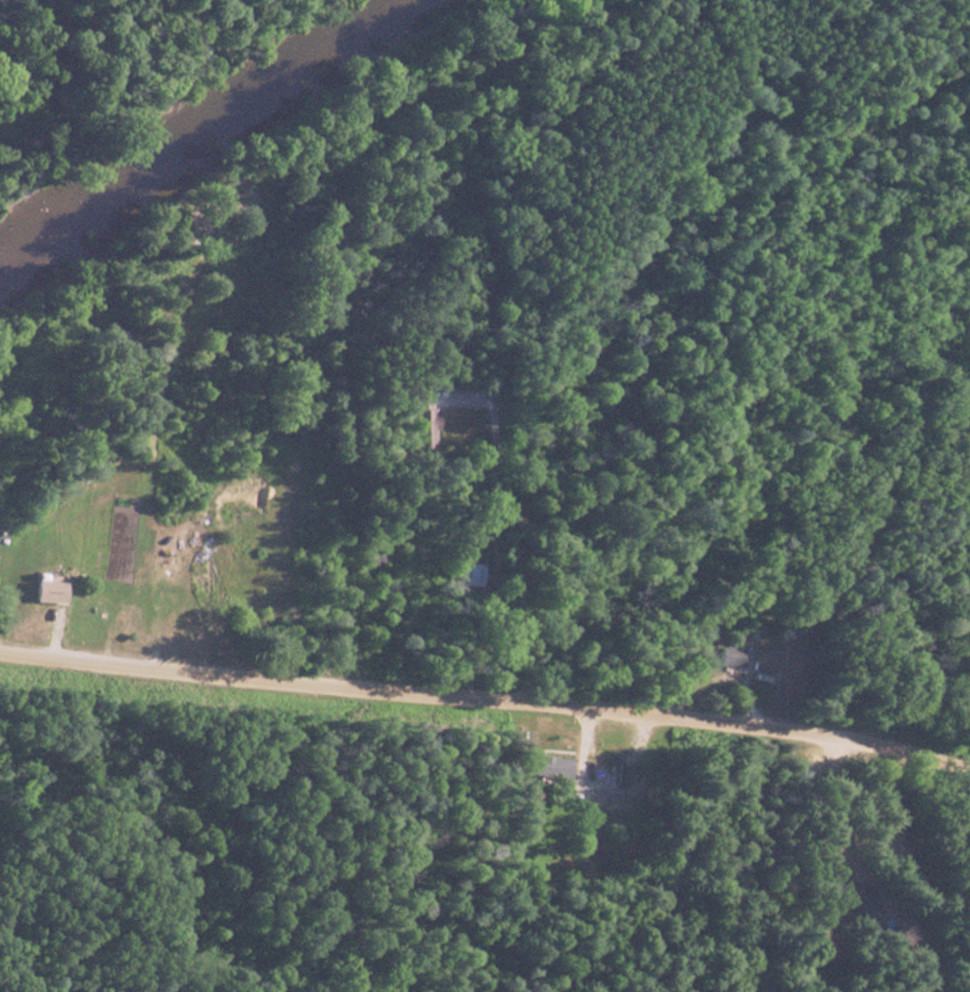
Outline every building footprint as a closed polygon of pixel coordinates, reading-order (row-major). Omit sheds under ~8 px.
[(481,562),(456,562),(456,586),(480,586),(481,562)] [(30,602),(61,602),(61,582),(30,582),(30,602)] [(738,666),(739,647),(717,645),(715,665),(738,666)] [(568,757),(527,755),(526,775),(567,778),(568,757)]
